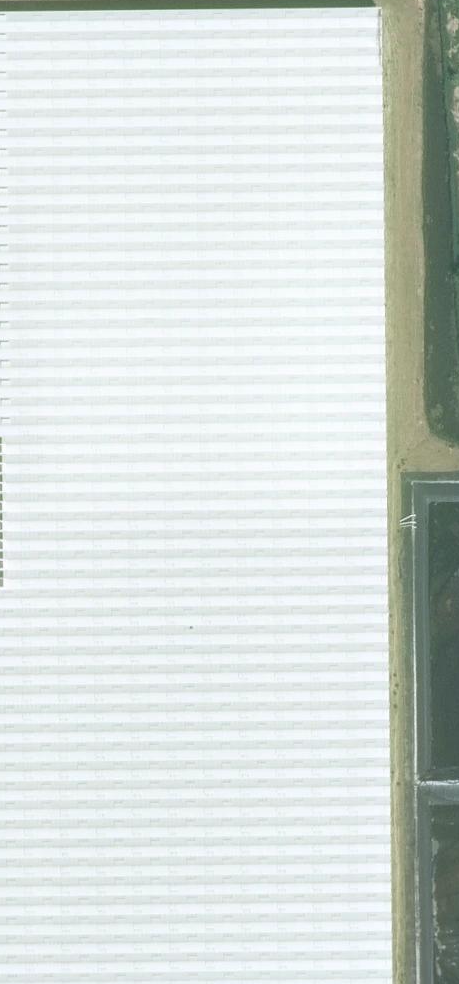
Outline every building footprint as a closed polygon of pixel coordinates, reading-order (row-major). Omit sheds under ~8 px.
[(381,14),(0,18),(0,983),(392,983),(381,14)]
